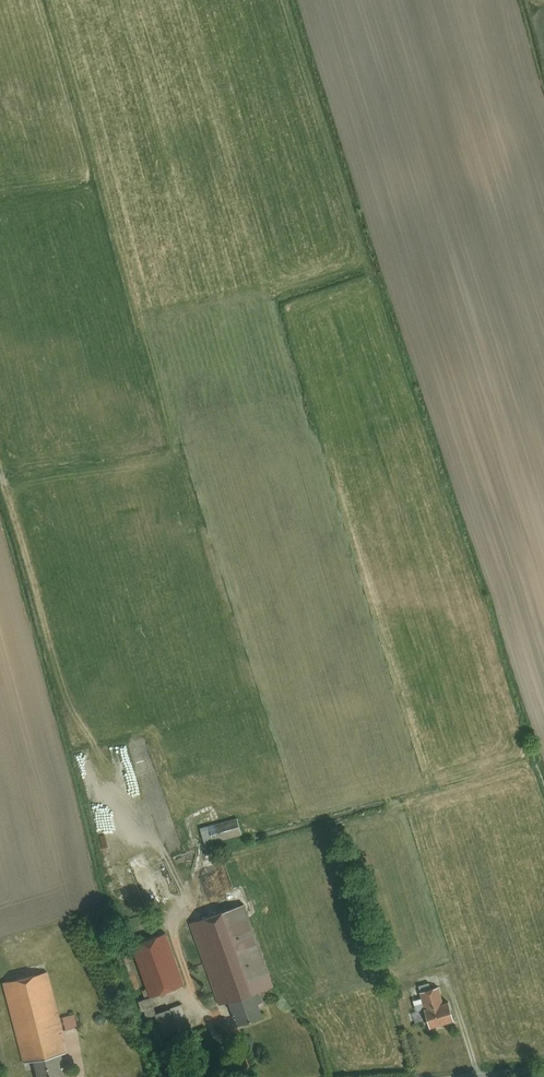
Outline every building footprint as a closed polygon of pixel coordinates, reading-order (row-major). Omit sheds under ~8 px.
[(205,844),(243,834),(238,816),(200,826),(205,844)] [(273,985),(242,903),(190,923),(220,1002),(227,999),(236,1024),(262,1014),(258,1002),(264,1000),(260,990),(273,985)] [(185,983),(166,930),(128,944),(147,996),(185,983)] [(48,970),(4,981),(24,1059),(31,1057),(36,1076),(68,1076),(62,1052),(68,1050),(48,970)] [(443,1001),(439,985),(419,991),(430,1026),(453,1019),(447,1000),(443,1001)] [(415,1006),(423,1004),(421,997),(413,999),(415,1006)] [(62,1014),(65,1027),(75,1025),(73,1012),(62,1014)]
